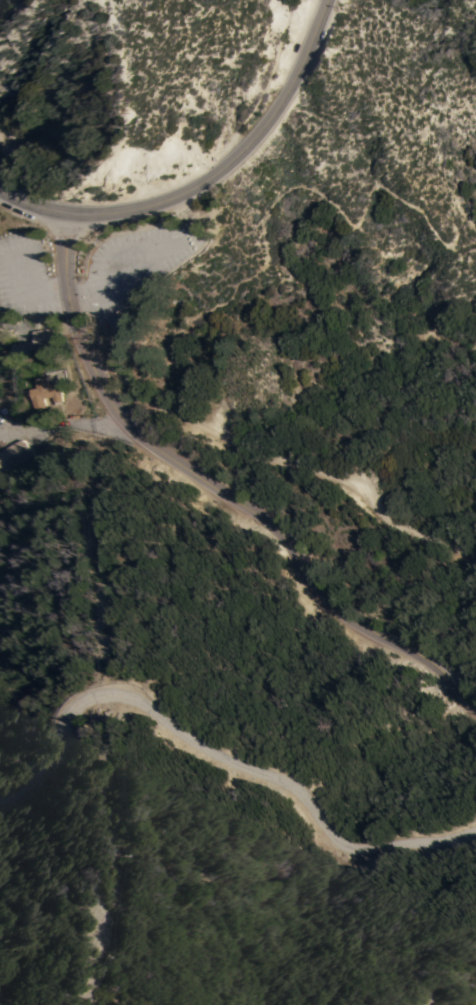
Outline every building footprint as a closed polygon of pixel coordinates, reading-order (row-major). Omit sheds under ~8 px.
[(120,307),(123,312),(130,307),(127,303),(120,307)] [(36,341),(34,330),(52,327),(52,331),(55,345),(39,348),(40,354),(18,358),(15,344),(36,341)] [(39,387),(37,379),(49,377),(50,384),(61,382),(66,404),(56,405),(54,397),(46,399),(48,407),(37,409),(33,389),(39,387)] [(32,456),(0,474),(0,451),(23,438),(32,456)] [(117,563),(120,565),(123,565),(126,564),(128,561),(128,558),(127,555),(124,553),(121,553),(118,554),(116,557),(116,560),(117,563)]
